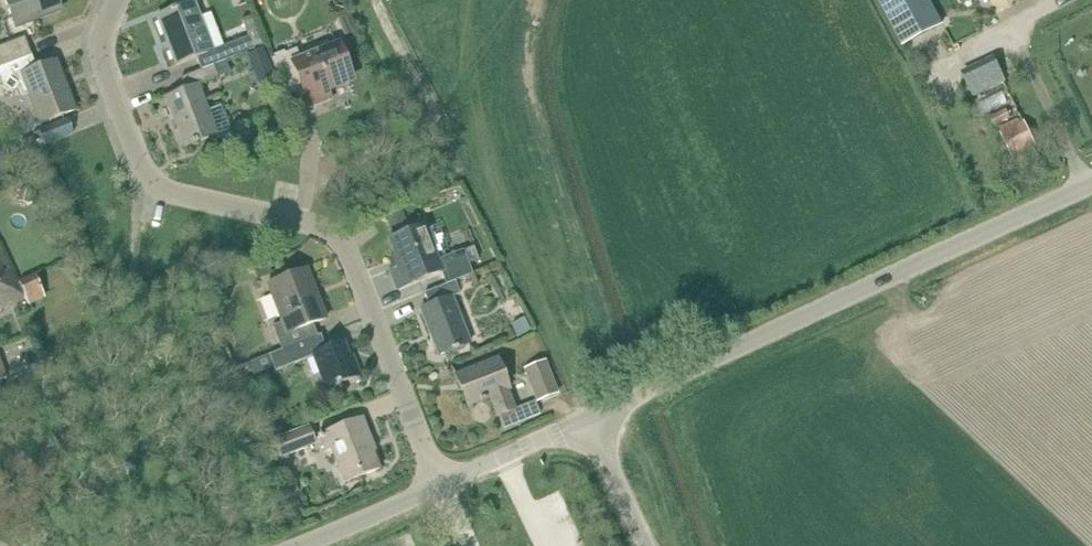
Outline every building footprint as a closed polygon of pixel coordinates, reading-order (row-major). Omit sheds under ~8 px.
[(15,29),(60,11),(56,0),(4,0),(15,29)] [(901,46),(943,23),(931,0),(877,0),(901,46)] [(201,70),(226,61),(254,49),(253,48),(261,45),(250,16),(241,19),(248,36),(213,50),(194,2),(157,17),(176,65),(196,57),(201,70)] [(346,16),(338,19),(343,34),(352,31),(346,16)] [(2,66),(31,54),(24,38),(0,48),(0,66),(2,66)] [(324,82),(349,73),(339,45),(300,58),(297,49),(272,57),(284,91),(301,85),(308,106),(330,99),(324,82)] [(263,48),(248,54),(255,69),(270,63),(263,48)] [(0,68),(0,79),(6,94),(17,90),(25,87),(28,95),(40,125),(75,111),(56,62),(37,69),(31,56),(0,68)] [(230,72),(226,61),(182,78),(186,89),(167,96),(186,147),(217,135),(218,139),(232,134),(221,106),(208,110),(198,84),(230,72)] [(38,132),(44,146),(73,134),(68,120),(38,132)] [(1024,122),(1002,133),(1013,156),(1035,146),(1024,122)] [(36,136),(24,141),(27,150),(40,145),(36,136)] [(20,189),(17,201),(28,203),(31,192),(20,189)] [(446,287),(456,284),(474,277),(465,253),(440,262),(427,227),(392,241),(398,258),(390,261),(401,289),(441,274),(446,287)] [(23,295),(28,306),(45,299),(33,274),(17,282),(0,245),(0,305),(23,295)] [(267,263),(253,268),(256,278),(271,272),(267,263)] [(288,350),(317,338),(313,327),(330,320),(310,270),(272,285),(288,325),(275,330),(283,352),(288,350)] [(460,295),(456,284),(446,287),(425,295),(430,307),(423,310),(440,357),(472,345),(454,297),(460,295)] [(530,330),(524,318),(511,325),(517,337),(530,330)] [(283,352),(269,358),(275,374),(295,366),(314,359),(326,390),(363,375),(355,356),(351,358),(346,346),(328,353),(321,337),(317,338),(288,350),(283,352)] [(497,362),(455,378),(468,411),(491,402),(497,417),(513,411),(506,394),(509,393),(497,362)] [(545,363),(524,371),(530,386),(536,384),(542,400),(557,394),(545,363)] [(363,420),(319,436),(325,452),(333,449),(346,482),(379,470),(369,445),(372,444),(363,420)] [(308,426),(272,441),(278,458),(282,469),(291,465),(287,455),(315,444),(308,426)]
